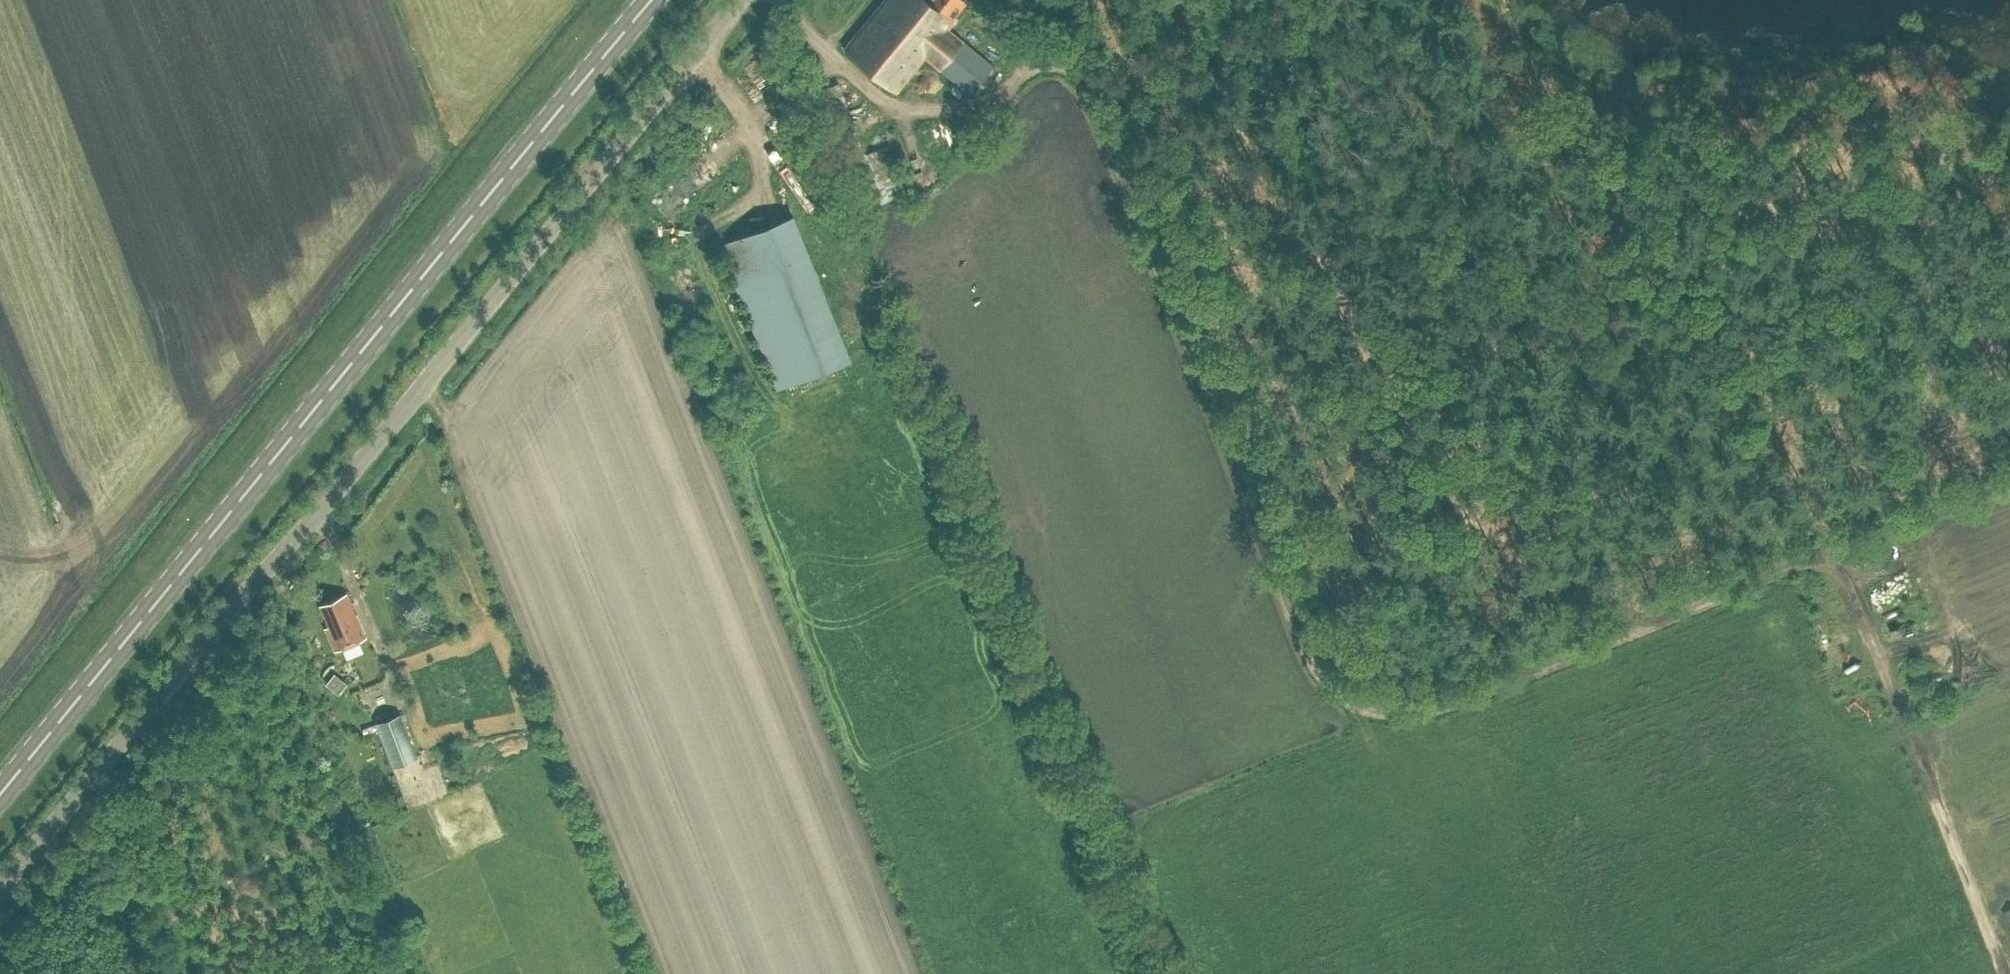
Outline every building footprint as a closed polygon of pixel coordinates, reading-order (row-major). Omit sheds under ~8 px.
[(993,65),(962,40),(947,27),(956,17),(953,14),(964,0),(882,0),(843,47),(896,90),(925,55),(939,67),(970,93),(993,65)] [(861,207),(905,192),(887,145),(865,153),(838,82),(818,90),(861,207)] [(676,208),(740,156),(731,145),(667,197),(676,208)] [(718,243),(773,387),(848,358),(792,214),(718,243)] [(335,650),(366,636),(356,613),(355,613),(347,592),(320,603),(329,625),(325,626),(335,650)] [(1898,643),(1892,652),(1909,663),(1915,653),(1898,643)] [(400,712),(375,721),(392,766),(417,757),(400,712)]
